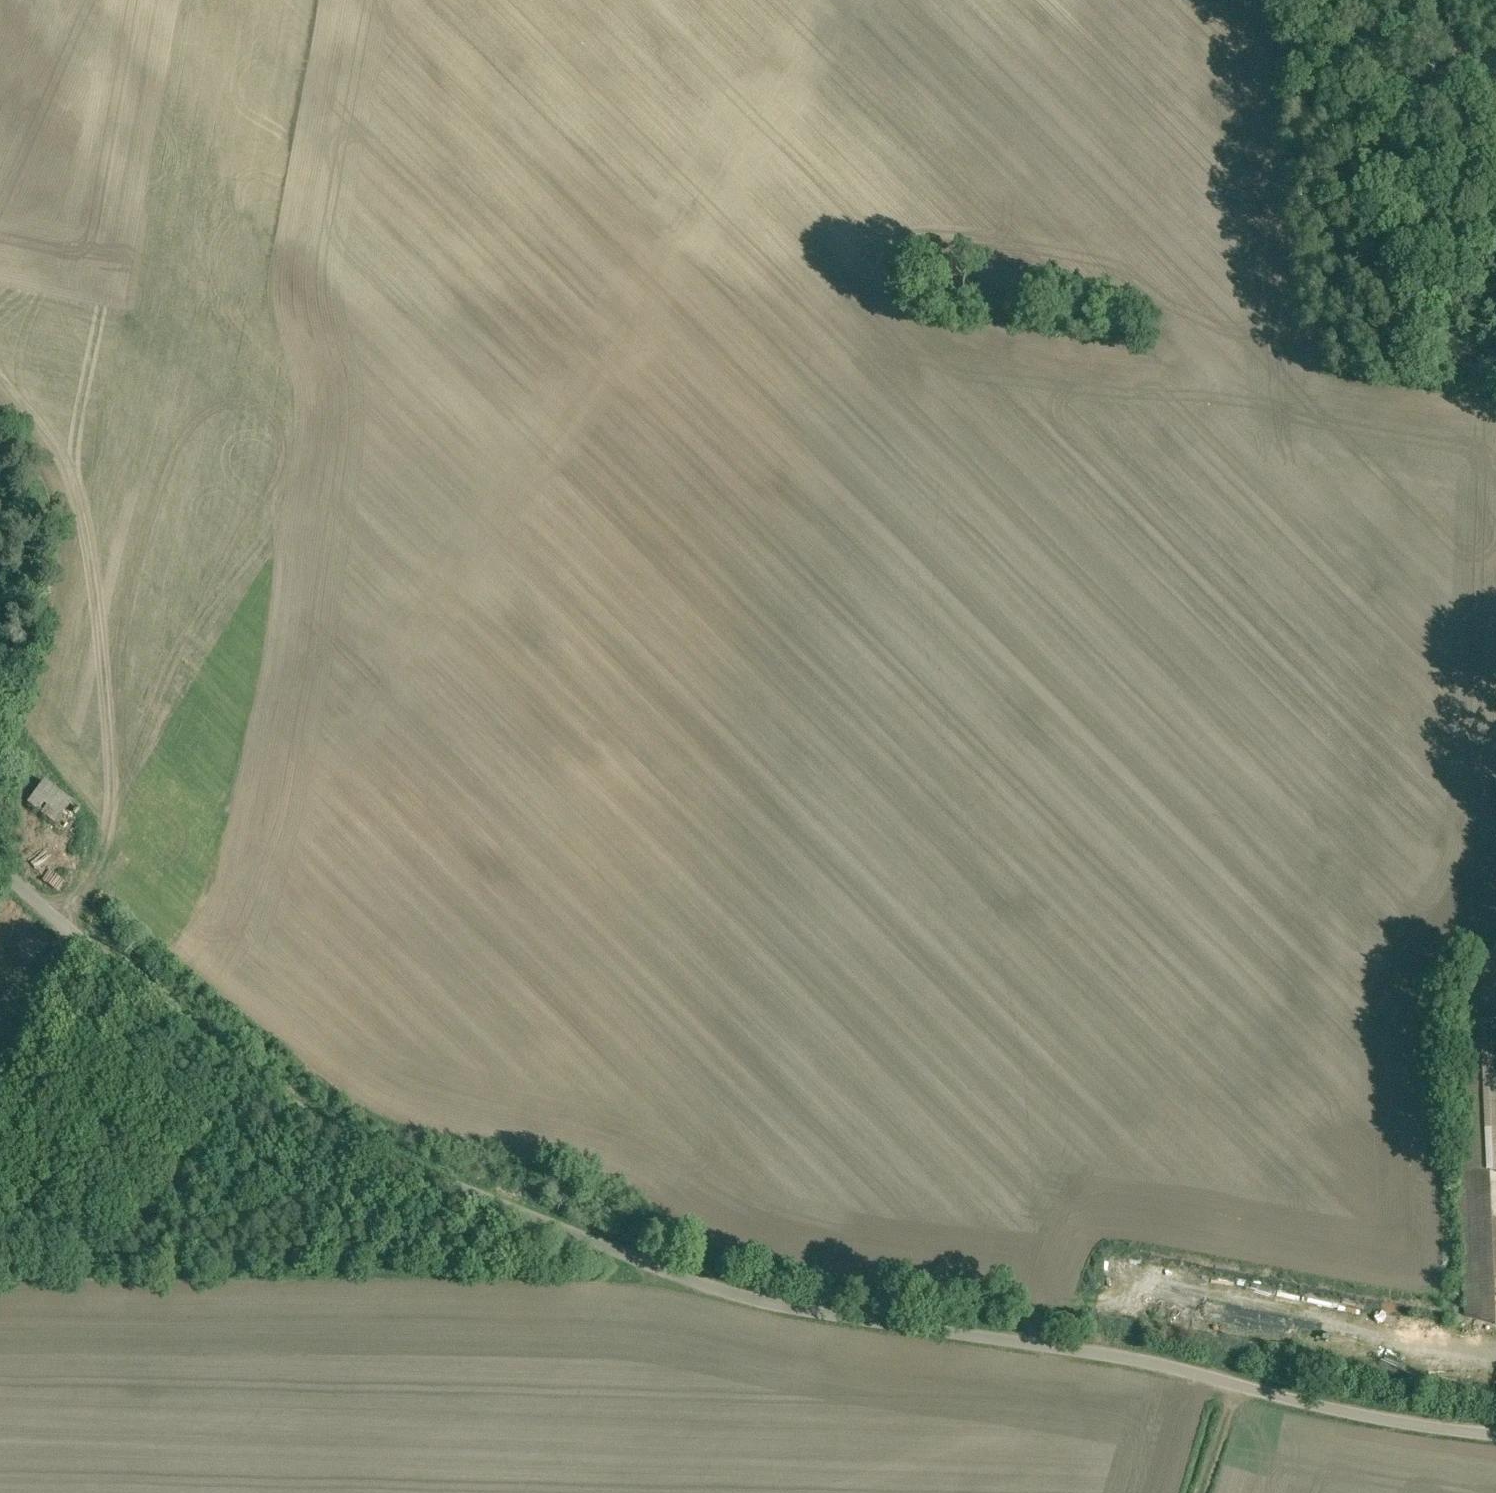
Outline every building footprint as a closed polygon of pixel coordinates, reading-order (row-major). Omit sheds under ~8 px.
[(26,805),(56,825),(72,801),(42,781),(26,805)] [(1454,1023),(1460,1174),(1490,1172),(1495,1172),(1495,1022),(1454,1023)] [(1460,1174),(1467,1317),(1495,1324),(1493,1279),(1495,1278),(1495,1220),(1492,1220),(1490,1172),(1460,1174)]
